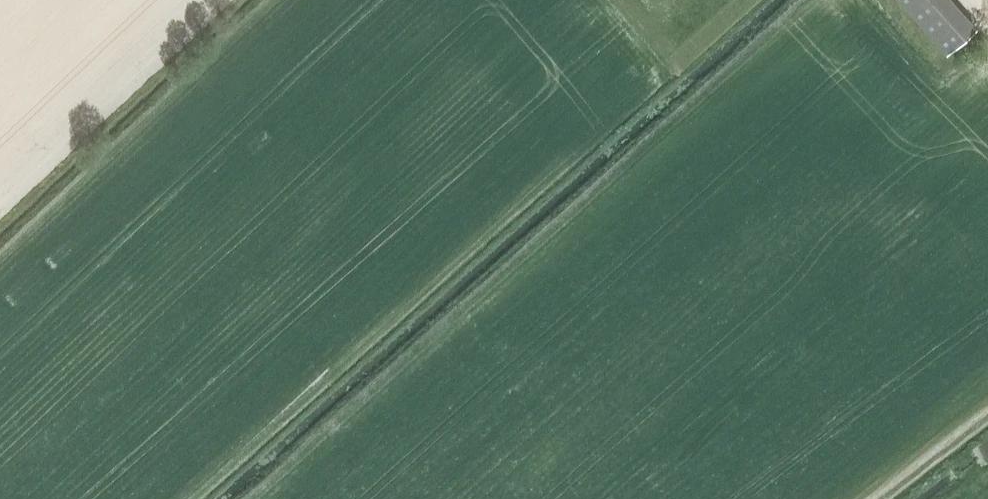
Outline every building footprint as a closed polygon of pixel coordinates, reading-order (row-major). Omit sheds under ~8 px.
[(954,0),(898,0),(947,54),(978,26),(954,0)]
